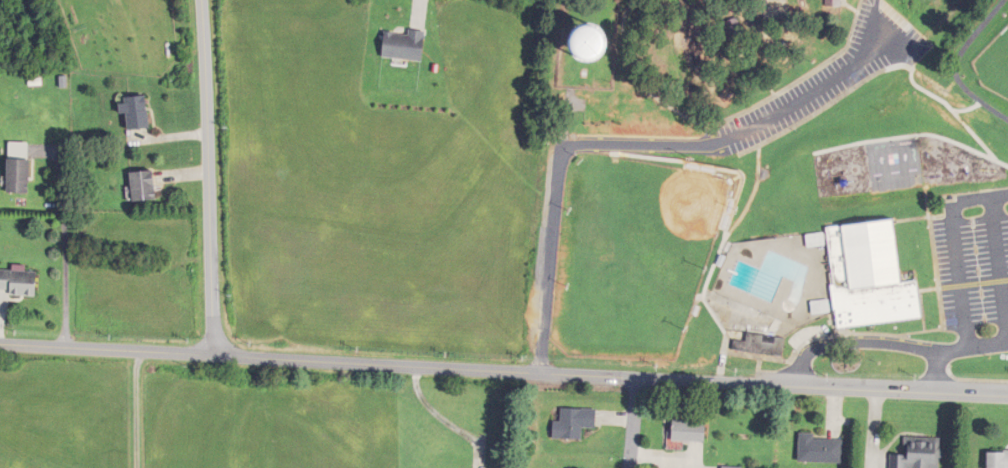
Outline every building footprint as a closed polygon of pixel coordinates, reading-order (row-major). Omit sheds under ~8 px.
[(630,50),(616,22),(595,34),(609,61),(630,50)] [(382,57),(425,63),(429,32),(411,30),(410,35),(386,32),(382,57)] [(128,97),(128,131),(149,131),(149,97),(128,97)] [(32,195),(32,160),(10,160),(10,195),(32,195)] [(156,172),(132,173),(133,202),(157,201),(156,172)] [(907,283),(901,221),(830,228),(841,329),(926,320),(923,281),(907,283)] [(42,273),(0,271),(0,294),(41,296),(42,273)] [(789,337),(750,334),(749,342),(737,341),(736,352),(787,357),(789,337)] [(598,429),(598,409),(561,409),(561,423),(555,423),(555,440),(583,440),(583,429),(598,429)] [(671,449),(684,449),(684,443),(710,443),(710,422),(671,422),(671,449)] [(846,437),(803,437),(803,463),(846,463),(846,437)] [(945,438),(907,438),(907,455),(895,455),(894,467),(945,467),(945,438)] [(993,467),(1007,467),(1007,452),(993,452),(993,467)]
